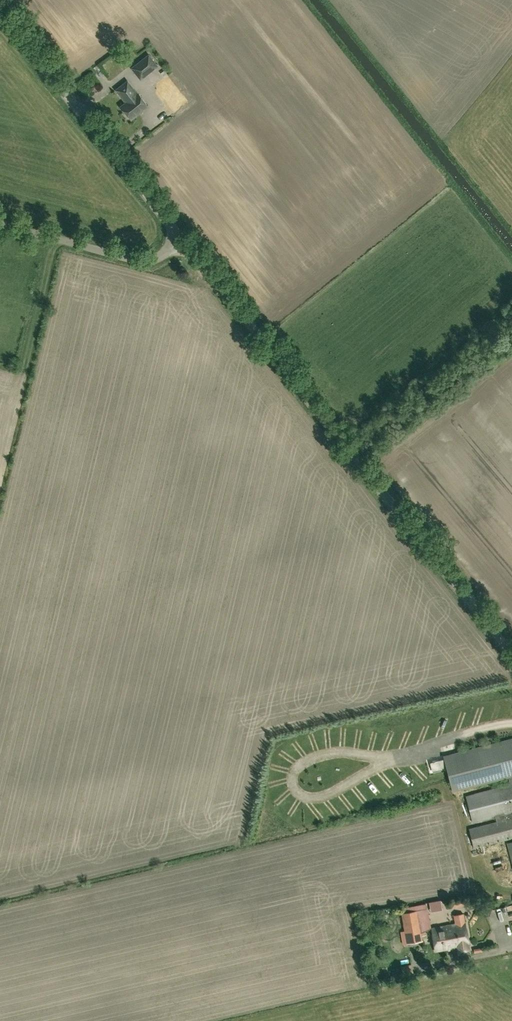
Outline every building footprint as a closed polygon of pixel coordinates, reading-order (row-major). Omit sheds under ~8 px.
[(140,79),(157,66),(149,55),(132,68),(140,79)] [(138,95),(127,82),(116,90),(126,103),(121,107),(125,112),(124,114),(127,117),(129,117),(130,119),(147,106),(138,94),(138,95)] [(444,756),(452,791),(508,777),(511,784),(465,796),(472,822),(495,816),(496,822),(468,829),(474,848),(511,838),(511,739),(444,756)] [(432,770),(446,767),(444,759),(430,763),(432,770)] [(400,913),(404,933),(411,932),(412,934),(420,933),(420,932),(421,931),(420,931),(431,929),(427,911),(417,912),(416,905),(401,908),(401,913),(400,913)] [(457,922),(467,921),(466,910),(456,911),(457,922)] [(455,939),(457,948),(458,955),(470,954),(465,923),(447,926),(449,940),(455,939)] [(435,951),(457,948),(455,939),(449,940),(447,926),(432,928),(435,951)] [(411,932),(404,933),(406,945),(423,942),(421,931),(420,932),(420,933),(412,934),(411,932)]
